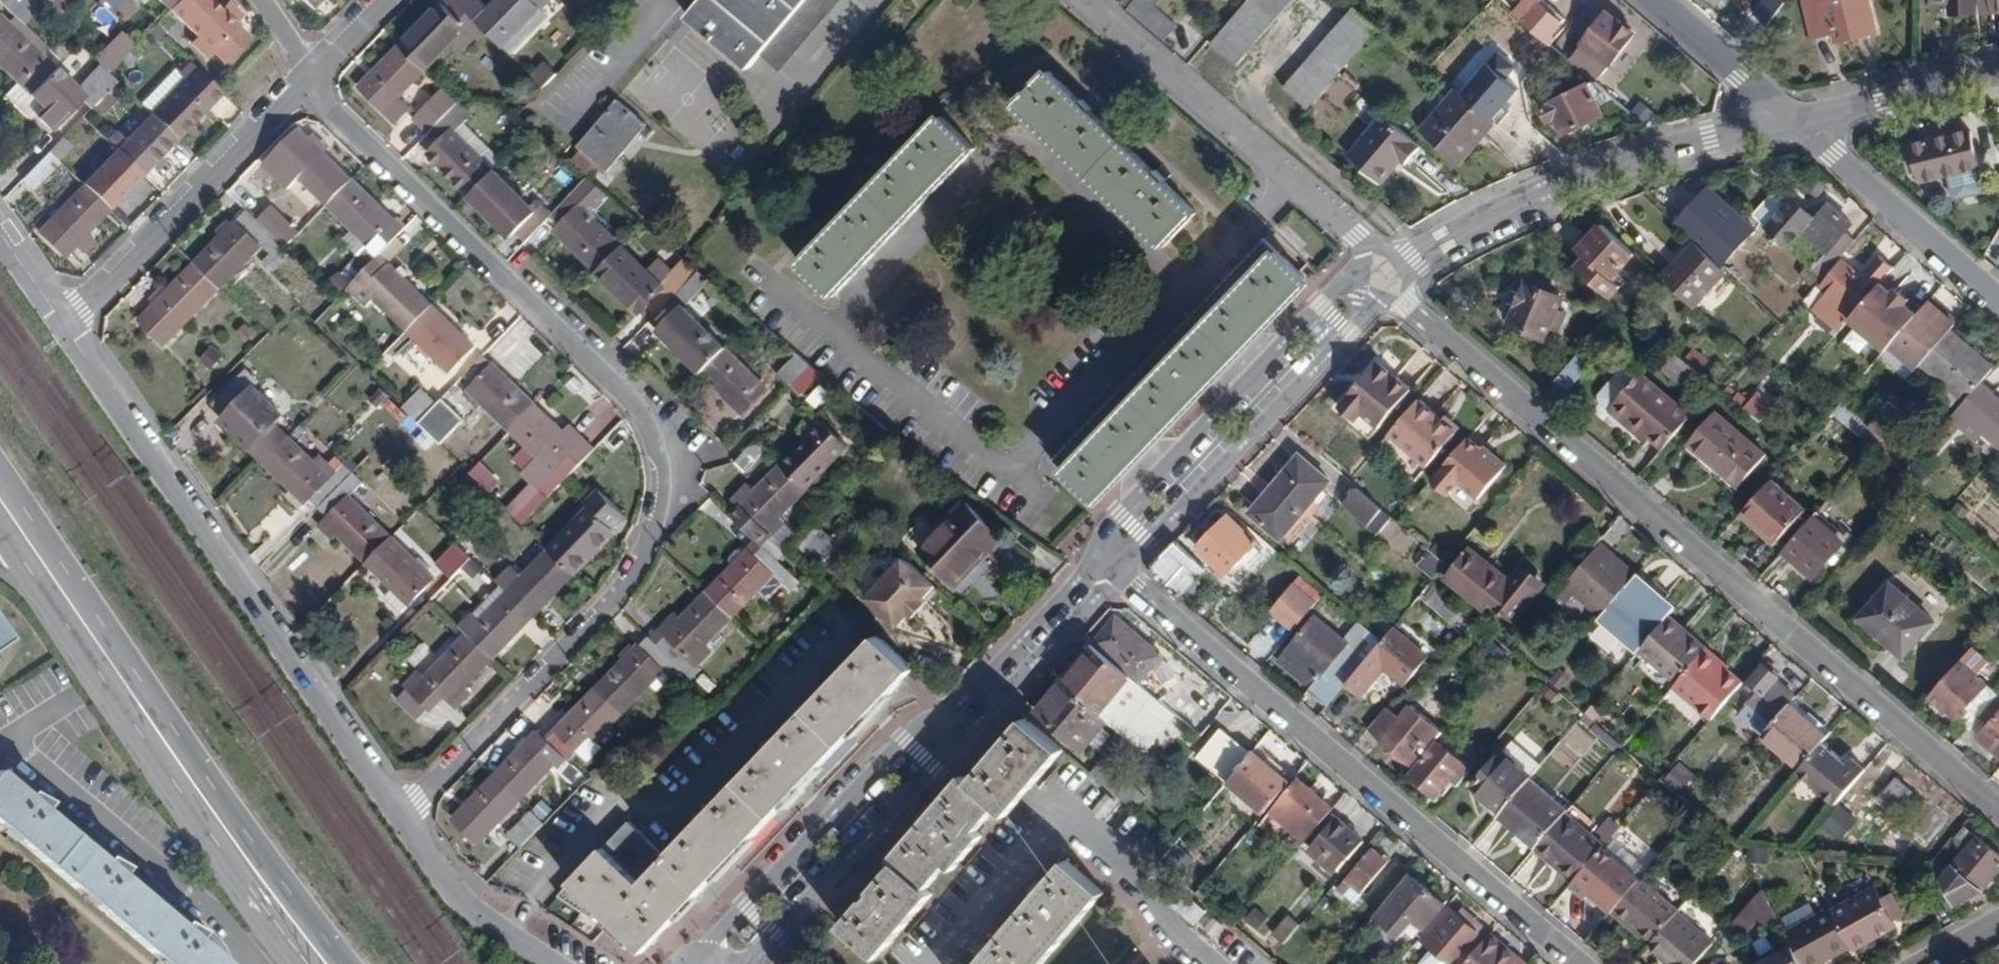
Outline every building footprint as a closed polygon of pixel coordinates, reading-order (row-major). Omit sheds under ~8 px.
[(39,8),(30,0),(0,0),(0,3),(13,16),(23,25),(39,8)] [(56,18),(73,0),(47,0),(42,5),(56,18)] [(169,9),(178,0),(160,0),(169,9)] [(210,0),(178,0),(169,9),(200,38),(193,45),(207,59),(217,48),(228,58),(248,37),(235,24),(242,15),(229,3),(222,11),(210,0)] [(310,9),(319,0),(301,0),(310,9)] [(427,71),(454,43),(462,50),(476,36),(480,40),(488,30),(457,0),(446,0),(401,46),(427,71)] [(530,23),(544,8),(552,0),(500,0),(490,10),(480,0),(457,0),(488,30),(510,52),(534,26),(530,23)] [(762,55),(808,0),(703,0),(689,17),(751,68),(762,55)] [(781,71),(841,0),(808,0),(762,55),(781,71)] [(1179,26),(1156,7),(1162,0),(1136,0),(1128,8),(1165,41),(1179,26)] [(1293,0),(1248,0),(1209,44),(1234,66),(1293,0)] [(1523,19),(1549,41),(1567,20),(1544,0),(1523,0),(1521,2),(1513,11),(1523,19)] [(1756,34),(1781,2),(1779,0),(1765,0),(1745,25),(1756,34)] [(1825,33),(1817,0),(1804,0),(1811,36),(1825,33)] [(1877,30),(1870,0),(1817,0),(1825,33),(1836,30),(1837,39),(1877,30)] [(1978,14),(1977,0),(1927,0),(1927,6),(1948,5),(1949,16),(1978,14)] [(1998,12),(1998,0),(1977,0),(1978,14),(1998,12)] [(1310,107),(1379,27),(1354,6),(1286,86),(1310,107)] [(530,23),(534,26),(548,13),(544,8),(530,23)] [(1608,9),(1603,16),(1613,24),(1618,18),(1608,9)] [(42,57),(49,50),(23,25),(13,16),(5,23),(42,57)] [(1610,65),(1611,65),(1632,38),(1630,36),(1634,31),(1618,18),(1613,24),(1603,16),(1582,42),(1583,44),(1571,60),(1595,80),(1596,82),(1610,65)] [(16,84),(42,57),(5,23),(0,18),(0,68),(16,84)] [(1488,39),(1450,82),(1455,87),(1493,120),(1521,89),(1507,78),(1518,66),(1488,39)] [(121,60),(129,68),(144,52),(136,45),(121,60)] [(411,108),(400,98),(427,71),(401,46),(361,87),(397,122),(411,108)] [(98,64),(75,88),(42,57),(16,84),(3,97),(28,122),(30,120),(27,117),(31,113),(34,115),(52,132),(81,101),(90,110),(99,100),(117,82),(98,64)] [(533,75),(545,87),(559,72),(546,61),(533,75)] [(142,106),(176,139),(221,93),(189,63),(179,75),(174,70),(140,105),(142,106)] [(1167,246),(1197,213),(1050,72),(1020,103),(1167,246)] [(1612,123),(1632,112),(1596,82),(1595,80),(1544,106),(1552,123),(1558,120),(1565,134),(1607,114),(1612,123)] [(99,100),(107,108),(125,89),(117,82),(99,100)] [(1462,164),(1497,123),(1493,120),(1483,111),(1455,87),(1419,129),(1462,164)] [(434,109),(444,119),(461,102),(450,92),(434,109)] [(579,146),(609,171),(648,124),(618,100),(579,146)] [(457,134),(467,124),(475,116),(461,102),(444,119),(439,124),(448,132),(432,149),(447,162),(442,167),(471,196),(495,171),(457,134)] [(143,174),(149,168),(176,139),(142,106),(118,132),(109,142),(117,150),(139,171),(143,174)] [(413,130),(423,140),(439,124),(444,119),(434,109),(413,130)] [(1404,161),(1418,144),(1382,112),(1346,154),(1378,181),(1399,157),(1404,161)] [(802,263),(834,295),(976,147),(944,116),(802,263)] [(495,171),(505,161),(467,124),(457,134),(495,171)] [(328,205),(353,179),(300,128),(280,149),(290,159),(286,164),(275,175),(288,187),(299,177),(328,205)] [(1922,180),(1978,166),(1969,130),(1905,146),(1911,171),(1919,169),(1922,180)] [(48,153),(58,162),(71,148),(62,138),(48,153)] [(286,164),(290,159),(280,149),(275,154),(286,164)] [(137,182),(133,178),(139,171),(117,150),(83,186),(109,210),(137,182)] [(22,181),(33,191),(60,164),(58,162),(48,153),(22,181)] [(552,217),(555,213),(529,189),(522,196),(495,171),(471,196),(500,224),(503,220),(526,243),(552,217)] [(599,272),(624,247),(589,213),(608,194),(590,178),(555,213),(552,217),(561,225),(556,229),(599,272)] [(381,254),(406,229),(353,179),(328,205),(358,234),(362,229),(376,243),(363,256),(372,264),(381,254)] [(86,234),(109,210),(83,186),(38,232),(59,253),(69,243),(74,247),(86,234)] [(1740,244),(1753,230),(1708,190),(1695,204),(1697,206),(1694,210),(1715,228),(1718,224),(1740,244)] [(1855,240),(1845,232),(1852,225),(1829,205),(1816,219),(1793,200),(1768,229),(1788,247),(1802,232),(1827,253),(1813,269),(1822,277),(1855,240)] [(196,263),(221,288),(248,261),(244,257),(258,242),(272,256),(276,259),(279,256),(287,248),(277,239),(249,210),(196,263)] [(1605,291),(1614,281),(1637,254),(1601,221),(1578,248),(1586,255),(1577,267),(1605,291)] [(74,247),(82,255),(95,242),(86,234),(74,247)] [(287,248),(292,243),(282,234),(277,239),(287,248)] [(1052,458),(1099,505),(1310,283),(1264,238),(1052,458)] [(1695,307),(1727,272),(1711,257),(1694,241),(1662,276),(1695,307)] [(674,297),(682,290),(700,271),(685,258),(673,270),(660,259),(648,271),(624,247),(599,272),(642,314),(646,310),(654,318),(674,297)] [(408,330),(433,304),(381,254),(372,264),(351,285),(370,303),(375,298),(408,330)] [(1862,304),(1879,284),(1894,267),(1878,254),(1860,275),(1843,260),(1822,284),(1819,281),(1814,287),(1805,298),(1840,329),(1862,304)] [(264,264),(272,272),(283,260),(279,256),(276,259),(272,256),(264,264)] [(141,320),(165,345),(221,288),(196,263),(171,290),(167,286),(154,299),(158,303),(141,320)] [(1814,287),(1819,281),(1822,277),(1813,269),(1808,265),(1800,275),(1814,287)] [(682,290),(694,301),(712,281),(700,271),(682,290)] [(1903,331),(1931,300),(1907,279),(1893,295),(1879,284),(1862,304),(1882,322),(1884,320),(1896,331),(1899,327),(1903,331)] [(1605,291),(1614,299),(1623,289),(1614,281),(1605,291)] [(1549,327),(1558,331),(1566,313),(1557,309),(1565,289),(1557,286),(1554,293),(1548,290),(1527,282),(1509,324),(1544,339),(1549,327)] [(1548,290),(1554,293),(1557,286),(1551,283),(1548,290)] [(687,309),(694,301),(682,290),(674,297),(687,309)] [(701,372),(726,347),(687,309),(674,297),(654,318),(678,341),(674,345),(701,372)] [(1908,381),(1923,364),(1952,330),(1959,323),(1931,299),(1931,300),(1881,356),(1908,381)] [(451,372),(476,346),(433,304),(408,330),(451,372)] [(1966,400),(1981,383),(1995,366),(1952,330),(1923,364),(1966,400)] [(208,371),(223,356),(212,345),(197,361),(208,371)] [(747,410),(769,388),(726,347),(701,372),(729,400),(733,397),(747,410)] [(1334,407),(1367,436),(1409,388),(1395,375),(1405,363),(1387,348),(1334,407)] [(1684,385),(1698,369),(1673,348),(1659,365),(1684,385)] [(783,370),(795,381),(811,365),(798,354),(783,370)] [(512,431),(537,405),(486,355),(465,377),(473,384),(469,389),(484,403),(512,431)] [(1570,389),(1590,366),(1577,355),(1557,378),(1570,389)] [(419,424),(439,404),(411,378),(408,381),(382,357),(367,374),(419,424)] [(1623,378),(1630,384),(1640,372),(1629,363),(1624,364),(1618,370),(1624,376),(1623,378)] [(795,381),(807,392),(823,374),(811,365),(795,381)] [(1665,444),(1692,413),(1642,371),(1640,372),(1630,384),(1623,378),(1624,376),(1618,370),(1614,370),(1610,375),(1612,377),(1598,393),(1596,393),(1597,398),(1601,398),(1634,427),(1638,422),(1665,444)] [(289,437),(275,424),(282,416),(255,390),(260,384),(247,372),(236,384),(235,383),(214,404),(241,431),(235,436),(263,463),(289,437)] [(1981,383),(1966,400),(1952,416),(1978,438),(1985,431),(1998,443),(1998,399),(1981,383)] [(1725,391),(1760,421),(1773,407),(1757,394),(1748,404),(1728,386),(1725,391)] [(478,409),(484,403),(469,389),(463,395),(478,409)] [(1418,474),(1456,431),(1418,398),(1380,442),(1418,474)] [(419,424),(442,447),(466,421),(443,399),(439,404),(419,424)] [(1848,424),(1856,415),(1842,403),(1834,413),(1848,424)] [(590,456),(582,448),(565,432),(537,405),(512,431),(541,459),(525,476),(534,484),(508,510),(523,525),(590,456)] [(1743,484),(1768,455),(1716,410),(1689,442),(1715,465),(1717,462),(1743,484)] [(1827,423),(1837,431),(1843,423),(1834,415),(1827,423)] [(1861,436),(1867,429),(1869,426),(1856,415),(1848,424),(1861,436)] [(235,436),(241,431),(226,416),(221,422),(235,436)] [(837,459),(833,455),(846,442),(825,421),(821,425),(812,417),(800,429),(809,438),(783,463),(809,488),(837,459)] [(582,448),(589,440),(572,425),(565,432),(582,448)] [(310,499),(320,508),(353,474),(343,465),(338,471),(321,455),(314,462),(289,437),(263,463),(293,491),(297,486),(310,499)] [(1448,495),(1468,512),(1507,465),(1492,452),(1489,455),(1481,448),(1468,437),(1442,466),(1459,482),(1448,495)] [(736,462),(747,474),(770,450),(758,439),(736,462)] [(1481,448),(1489,455),(1492,452),(1484,445),(1481,448)] [(1252,511),(1282,537),(1330,481),(1300,455),(1252,511)] [(786,549),(799,533),(780,517),(809,488),(783,463),(756,490),(748,482),(736,495),(744,502),(733,514),(758,539),(780,562),(789,552),(786,549)] [(471,474),(475,478),(483,469),(479,466),(471,474)] [(475,478),(490,492),(498,484),(483,469),(475,478)] [(368,564),(393,538),(351,497),(363,484),(353,474),(320,508),(330,518),(343,531),(339,536),(368,564)] [(1743,513),(1776,542),(1808,506),(1774,477),(1743,513)] [(285,498),(298,511),(310,499),(297,486),(293,491),(285,498)] [(1370,525),(1382,511),(1358,489),(1344,504),(1370,525)] [(576,575),(604,545),(600,541),(612,528),(625,515),(599,490),(584,506),(588,510),(549,549),(576,575)] [(920,548),(957,583),(1003,536),(966,501),(920,548)] [(1199,547),(1226,575),(1256,544),(1228,516),(1199,547)] [(1785,551),(1817,578),(1847,544),(1815,516),(1785,551)] [(339,536),(343,531),(330,518),(320,528),(333,541),(339,536)] [(820,566),(839,544),(819,527),(800,548),(820,566)] [(600,541),(604,545),(617,532),(612,528),(600,541)] [(1577,547),(1588,556),(1599,543),(1604,536),(1593,528),(1577,547)] [(401,612),(434,578),(393,538),(368,564),(394,589),(386,598),(401,612)] [(785,584),(793,592),(801,583),(780,562),(758,539),(749,549),(733,565),(708,591),(734,617),(761,589),(771,599),(785,584)] [(1155,576),(1180,597),(1205,569),(1176,540),(1153,563),(1155,576)] [(1604,612),(1636,574),(1599,543),(1588,556),(1558,593),(1569,601),(1578,590),(1604,612)] [(438,565),(453,579),(473,558),(458,544),(438,565)] [(731,556),(733,565),(749,549),(738,548),(731,556)] [(1484,609),(1491,602),(1509,579),(1471,548),(1446,578),(1484,609)] [(544,598),(550,602),(576,575),(549,549),(523,576),(512,565),(497,581),(501,585),(531,612),(544,598)] [(1427,553),(1420,567),(1434,574),(1441,559),(1427,553)] [(868,596),(902,622),(937,584),(905,554),(892,565),(878,583),(868,596)] [(868,575),(878,583),(892,565),(883,557),(868,575)] [(1491,602),(1515,621),(1542,587),(1518,568),(1509,579),(1491,602)] [(1266,608),(1289,629),(1322,594),(1299,572),(1266,608)] [(1638,650),(1668,614),(1675,606),(1636,574),(1604,612),(1599,618),(1638,650)] [(1419,596),(1426,602),(1438,587),(1431,581),(1419,596)] [(1904,656),(1934,620),(1891,582),(1866,611),(1884,627),(1878,633),(1904,656)] [(522,631),(517,627),(531,612),(501,585),(461,628),(467,634),(494,659),(522,631)] [(1453,624),(1464,610),(1438,587),(1426,602),(1453,624)] [(713,651),(706,645),(734,617),(708,591),(682,617),(657,643),(684,670),(694,680),(703,670),(699,665),(713,651)] [(1328,704),(1346,683),(1381,640),(1362,623),(1360,625),(1347,614),(1344,617),(1335,610),(1325,623),(1316,617),(1281,661),(1312,686),(1310,688),(1328,704)] [(651,637),(657,643),(682,617),(676,611),(651,637)] [(1139,682),(1163,653),(1117,614),(1092,643),(1139,682)] [(1677,682),(1702,654),(1705,650),(1683,632),(1685,630),(1668,614),(1638,650),(1677,682)] [(10,640),(0,624),(0,647),(10,640)] [(1403,683),(1428,654),(1393,626),(1381,640),(1346,683),(1362,695),(1384,669),(1403,683)] [(467,687),(494,659),(467,634),(426,676),(420,671),(405,686),(408,689),(396,701),(417,722),(429,709),(432,712),(447,696),(458,707),(471,693),(467,687)] [(634,942),(645,952),(915,668),(879,635),(850,665),(834,682),(781,737),(765,753),(712,809),(696,825),(667,857),(631,822),(562,895),(632,944),(634,942)] [(651,685),(659,693),(673,678),(675,680),(684,670),(657,643),(651,637),(649,636),(641,644),(640,643),(598,686),(625,712),(651,685)] [(1177,713),(1139,682),(1092,643),(1060,682),(1107,721),(1144,752),(1177,713)] [(1725,673),(1728,669),(1705,650),(1702,654),(1725,673)] [(1712,719),(1744,682),(1728,669),(1725,673),(1702,654),(1677,682),(1674,686),(1712,719)] [(829,677),(834,682),(850,665),(843,660),(829,677)] [(1160,685),(1173,672),(1161,660),(1148,673),(1160,685)] [(1931,696),(1968,727),(1997,694),(1961,662),(1931,696)] [(1790,704),(1794,699),(1776,683),(1780,679),(1781,674),(1769,665),(1764,667),(1746,687),(1757,695),(1740,715),(1763,735),(1790,704)] [(1103,726),(1107,721),(1060,682),(1036,710),(1083,749),(1093,738),(1102,745),(1112,733),(1103,726)] [(604,747),(597,740),(625,712),(598,686),(572,714),(566,709),(542,734),(569,760),(579,751),(590,762),(604,747)] [(1997,694),(1968,727),(1998,753),(1998,696),(1997,694)] [(1824,742),(1828,737),(1790,704),(1763,735),(1802,767),(1824,742)] [(1369,729),(1409,762),(1438,727),(1411,705),(1401,718),(1387,707),(1369,729)] [(989,752),(1031,787),(1063,749),(1026,718),(1003,746),(998,742),(989,752)] [(1240,766),(1252,752),(1222,727),(1210,741),(1240,766)] [(560,769),(569,760),(542,734),(538,730),(529,740),(525,736),(515,746),(519,749),(495,775),(522,801),(556,765),(560,769)] [(760,748),(765,753),(781,737),(775,732),(760,748)] [(1501,813),(1531,777),(1542,764),(1513,740),(1472,789),(1501,813)] [(1228,780),(1240,766),(1210,741),(1198,756),(1227,781),(1228,780)] [(1799,770),(1837,803),(1867,769),(1853,757),(1848,763),(1824,742),(1802,767),(1799,770)] [(1458,786),(1472,770),(1440,743),(1412,775),(1436,796),(1450,780),(1458,786)] [(1265,812),(1291,782),(1253,750),(1252,752),(1240,766),(1228,780),(1265,812)] [(1137,810),(1148,798),(1103,760),(1092,773),(1137,810)] [(1681,792),(1691,779),(1677,768),(1667,780),(1681,792)] [(105,861),(45,810),(53,802),(33,791),(29,796),(0,772),(0,823),(166,963),(229,963),(199,939),(206,931),(187,921),(183,926),(121,875),(130,866),(109,856),(105,861)] [(453,820),(479,846),(522,801),(495,775),(453,820)] [(1887,821),(1893,814),(1914,789),(1898,776),(1872,808),(1887,821)] [(947,863),(953,869),(982,834),(976,829),(996,806),(962,777),(931,813),(926,809),(916,821),(921,825),(893,859),(897,862),(850,917),(843,927),(878,956),(933,892),(927,887),(947,863)] [(1310,835),(1334,806),(1299,777),(1279,801),(1302,820),(1299,824),(1310,835)] [(1536,848),(1537,847),(1569,809),(1531,777),(1501,813),(1498,816),(1536,848)] [(1628,818),(1655,840),(1677,814),(1669,807),(1677,798),(1691,809),(1694,805),(1662,778),(1628,818)] [(1927,841),(1947,817),(1914,789),(1893,814),(1927,841)] [(1104,821),(1119,805),(1106,793),(1091,809),(1104,821)] [(1603,847),(1606,844),(1588,828),(1594,821),(1574,803),(1569,809),(1537,847),(1575,880),(1603,847)] [(691,820),(696,825),(712,809),(707,804),(691,820)] [(1822,829),(1843,840),(1855,815),(1835,805),(1822,829)] [(509,833),(523,847),(546,824),(532,810),(509,833)] [(1919,850),(1927,841),(1893,814),(1887,821),(1919,850)] [(1600,831),(1609,840),(1619,828),(1623,824),(1613,815),(1600,831)] [(1319,851),(1339,868),(1362,840),(1338,819),(1323,836),(1328,840),(1319,851)] [(1953,836),(1961,843),(1972,831),(1964,824),(1953,836)] [(1984,889),(1998,872),(1998,853),(1979,835),(1963,854),(1966,857),(1958,866),(1955,863),(1941,879),(1956,905),(1984,889)] [(1590,893),(1613,913),(1641,879),(1603,847),(1575,880),(1571,885),(1586,898),(1590,893)] [(1351,886),(1361,893),(1387,862),(1373,850),(1339,891),(1344,895),(1351,886)] [(1106,892),(1080,870),(1068,860),(977,963),(1044,963),(1106,892)] [(1415,920),(1424,928),(1445,902),(1410,873),(1376,914),(1401,936),(1415,920)] [(1678,913),(1681,910),(1642,878),(1641,879),(1613,913),(1628,926),(1632,922),(1644,932),(1654,941),(1678,913)] [(1872,931),(1895,919),(1882,897),(1876,885),(1832,910),(1851,945),(1854,949),(1876,937),(1872,931)] [(1344,895),(1353,902),(1361,893),(1351,886),(1344,895)] [(1767,930),(1782,921),(1764,889),(1731,924),(1740,940),(1760,918),(1767,930)] [(1197,924),(1208,912),(1183,891),(1173,904),(1197,924)] [(1895,919),(1905,913),(1893,891),(1882,897),(1895,919)] [(1459,950),(1461,951),(1478,930),(1459,914),(1450,906),(1423,938),(1450,960),(1459,950)] [(1851,945),(1832,910),(1831,907),(1788,932),(1795,944),(1806,963),(1818,963),(1851,945)] [(1464,908),(1459,914),(1478,930),(1483,924),(1464,908)] [(1714,943),(1678,913),(1654,941),(1675,960),(1685,947),(1698,959),(1693,963),(1696,963),(1714,943)] [(1872,931),(1876,937),(1898,925),(1895,919),(1872,931)] [(1640,937),(1644,932),(1632,922),(1628,926),(1640,937)] [(741,933),(749,942),(758,934),(749,925),(745,929),(741,933)] [(1730,950),(1740,945),(1730,926),(1722,935),(1730,950)] [(1500,951),(1504,947),(1490,935),(1486,940),(1500,951)] [(1504,947),(1500,951),(1486,940),(1465,963),(1525,963),(1504,947)] [(1698,959),(1685,947),(1675,960),(1654,941),(1651,945),(1664,956),(1673,963),(1693,963),(1698,959)] [(1795,944),(1759,963),(1806,963),(1795,944)] [(1664,956),(1661,959),(1668,963),(1673,963),(1664,956)]
